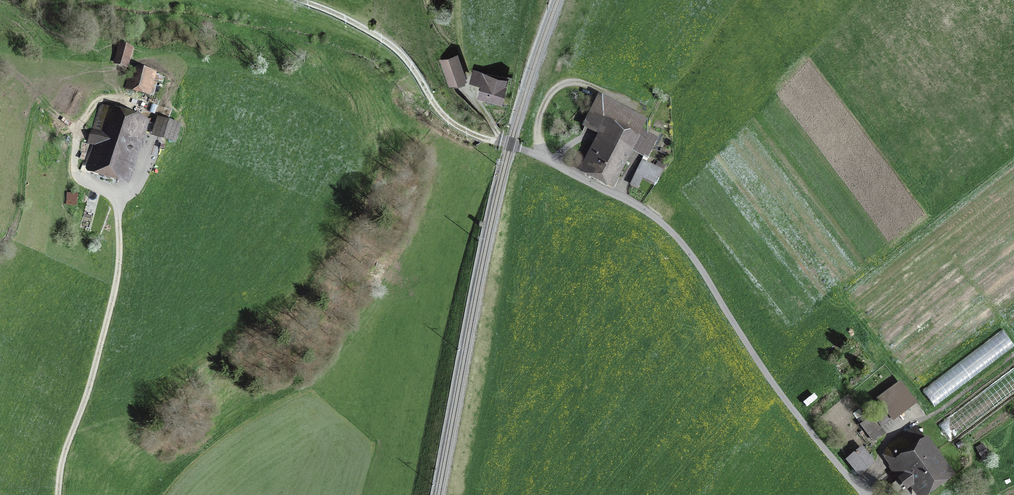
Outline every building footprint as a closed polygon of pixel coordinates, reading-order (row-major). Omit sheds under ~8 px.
[(120,47),(116,62),(125,64),(129,50),(120,47)] [(442,62),(449,84),(464,79),(456,57),(442,62)] [(125,88),(149,96),(156,76),(132,68),(125,88)] [(503,77),(477,72),(474,82),(485,85),(481,95),(482,99),(491,102),(492,97),(499,99),(501,90),(499,89),(503,77)] [(75,119),(87,105),(69,90),(57,104),(75,119)] [(646,121),(599,97),(585,124),(601,132),(582,170),(613,186),(646,121)] [(90,140),(101,144),(93,168),(123,178),(142,121),(101,107),(90,140)] [(156,135),(172,141),(177,127),(160,121),(156,135)] [(663,170),(642,160),(635,175),(655,184),(663,170)] [(922,390),(935,406),(1013,346),(1002,329),(922,390)] [(938,425),(951,440),(1013,392),(1013,367),(938,425)] [(900,385),(879,400),(893,418),(913,403),(900,385)] [(873,415),(881,427),(893,418),(884,406),(873,415)] [(872,417),(862,425),(874,441),(884,433),(872,417)] [(893,467),(891,469),(898,480),(890,486),(897,494),(915,482),(923,493),(948,476),(914,428),(889,445),(884,454),(893,467)] [(848,460),(860,474),(873,463),(862,449),(848,460)]
